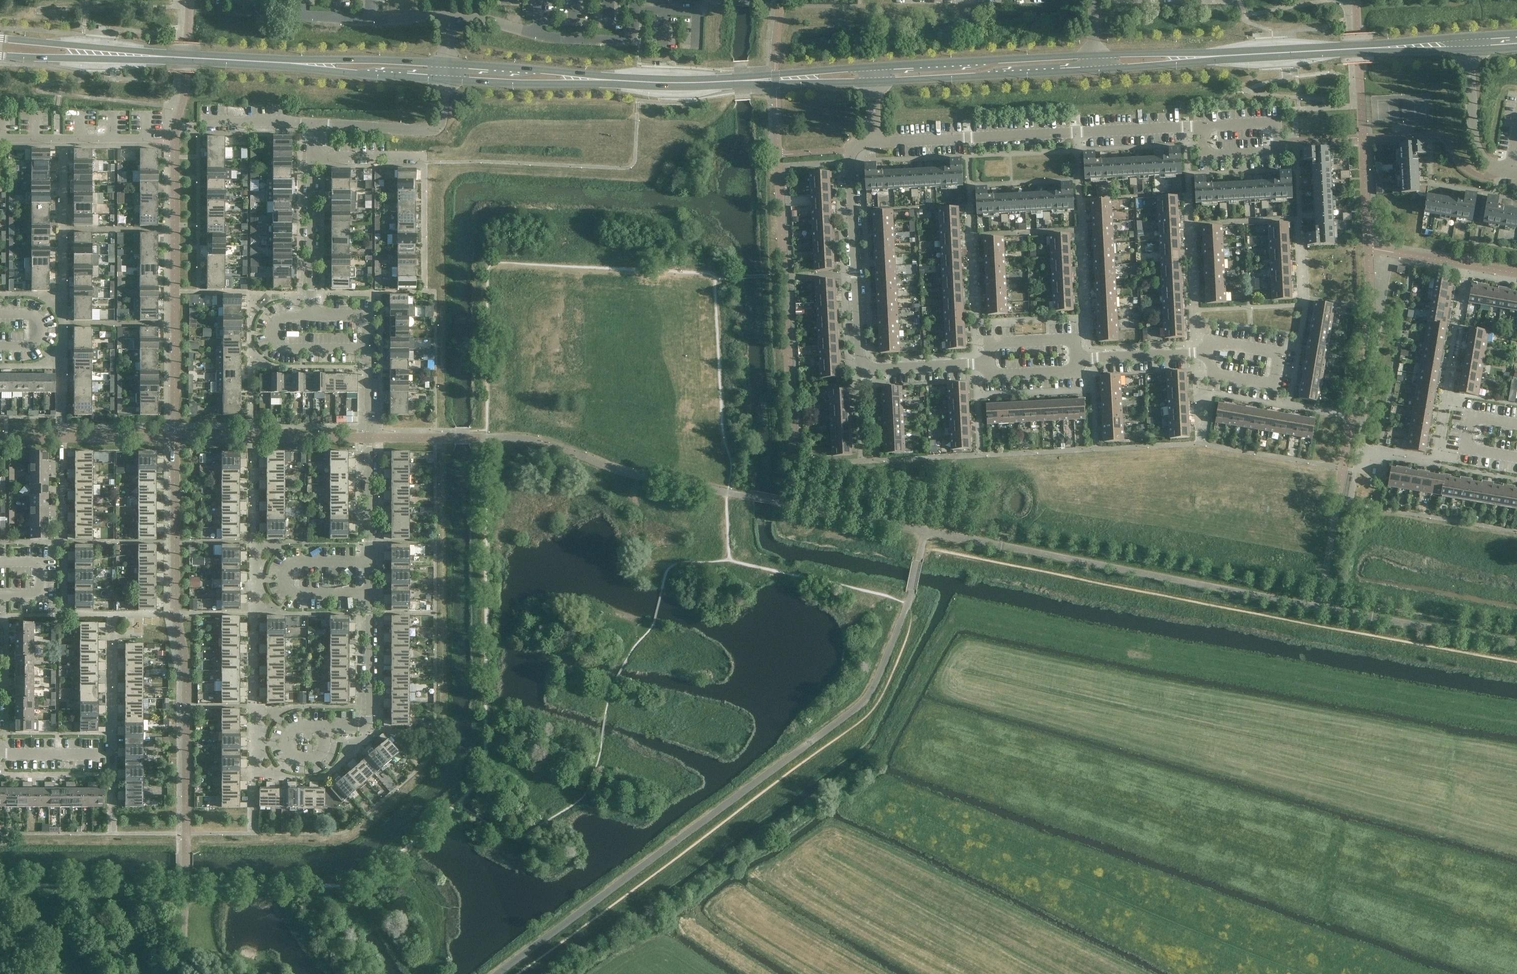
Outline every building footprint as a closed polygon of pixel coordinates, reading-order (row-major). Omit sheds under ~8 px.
[(225,148),(225,137),(207,137),(207,148),(225,148)] [(291,148),(291,137),(273,137),(273,148),(291,148)] [(1419,193),(1418,168),(1417,155),(1426,155),(1426,143),(1399,145),(1401,189),(1392,190),(1393,194),(1401,193),(1419,193)] [(225,159),(225,148),(207,148),(207,159),(225,159)] [(291,159),(291,148),(273,148),(273,159),(291,159)] [(1182,175),(1180,148),(1169,149),(1169,158),(1164,158),(1096,161),(1095,152),(1084,153),(1085,180),(1130,178),(1130,186),(1137,186),(1137,177),(1182,175)] [(1334,245),(1332,196),(1329,148),(1302,149),(1303,161),(1312,160),(1312,166),(1316,234),(1307,235),(1307,246),(1334,245)] [(49,161),(49,150),(31,150),(31,161),(49,161)] [(92,161),(92,150),(74,150),(74,161),(92,161)] [(158,161),(158,150),(140,150),(140,161),(158,161)] [(225,170),(225,159),(207,159),(207,170),(225,170)] [(291,170),(291,159),(273,159),(273,170),(291,170)] [(963,186),(962,159),(950,160),(951,169),(903,171),(877,173),(877,164),(865,164),(866,191),(911,189),(912,198),(919,197),(919,188),(963,186)] [(49,172),(49,161),(31,161),(31,172),(49,172)] [(92,172),(92,161),(74,161),(74,172),(92,172)] [(158,172),(158,161),(140,161),(140,172),(158,172)] [(364,179),(372,179),(373,169),(365,168),(364,179)] [(349,181),(349,169),(331,169),(331,181),(349,181)] [(415,181),(415,169),(397,169),(397,181),(415,181)] [(225,181),(225,170),(207,170),(207,181),(225,181)] [(291,181),(291,170),(273,170),(273,181),(291,181)] [(49,183),(49,172),(31,172),(31,183),(49,183)] [(92,183),(92,172),(74,172),(74,183),(92,183)] [(158,183),(158,172),(140,172),(140,183),(158,183)] [(830,183),(830,176),(832,176),(832,172),(810,173),(811,184),(830,183)] [(1293,199),(1291,172),(1280,173),(1280,181),(1278,182),(1206,185),(1206,176),(1194,177),(1196,204),(1220,203),(1220,211),(1227,211),(1227,202),(1262,200),(1262,209),(1269,209),(1269,200),(1293,199)] [(225,192),(225,181),(207,181),(207,192),(225,192)] [(291,192),(291,181),(273,181),(273,192),(291,192)] [(349,192),(349,181),(331,181),(331,192),(349,192)] [(415,192),(415,181),(397,181),(397,192),(415,192)] [(49,194),(49,183),(31,183),(31,194),(49,194)] [(92,193),(92,183),(74,183),(74,193),(92,193)] [(158,193),(158,183),(140,183),(140,193),(158,193)] [(830,190),(830,183),(811,184),(811,195),(833,194),(833,190),(830,190)] [(1074,210),(1073,183),(1061,184),(1062,193),(1057,193),(988,197),(987,188),(976,188),(977,215),(1001,214),(1002,223),(1009,222),(1008,213),(1043,212),(1044,220),(1051,220),(1050,211),(1074,210)] [(225,202),(225,192),(207,192),(207,202),(225,202)] [(291,202),(291,192),(273,192),(273,202),(291,202)] [(349,202),(349,192),(331,192),(331,202),(349,202)] [(415,202),(415,192),(397,192),(397,202),(415,202)] [(92,204),(92,193),(74,193),(74,204),(92,204)] [(158,204),(158,193),(140,193),(140,204),(158,204)] [(1472,221),(1477,195),(1465,193),(1464,202),(1459,201),(1460,198),(1438,194),(1437,197),(1427,195),(1426,200),(1424,213),(1472,221)] [(49,204),(49,194),(31,194),(31,204),(49,204)] [(831,205),(831,198),(833,198),(833,194),(811,195),(812,206),(831,205)] [(1177,207),(1177,200),(1180,200),(1179,196),(1158,197),(1158,208),(1177,207)] [(1514,210),(1514,207),(1503,205),(1502,208),(1497,207),(1499,198),(1487,196),(1483,223),(1516,229),(1516,210),(1514,210)] [(1112,211),(1111,200),(1089,201),(1090,205),(1092,205),(1093,212),(1112,211)] [(225,213),(225,202),(207,202),(207,213),(225,213)] [(291,213),(291,202),(273,202),(273,213),(291,213)] [(349,213),(349,202),(331,202),(331,213),(349,213)] [(415,213),(415,202),(397,202),(397,213),(415,213)] [(49,215),(49,204),(31,204),(31,215),(49,215)] [(92,215),(92,204),(74,204),(74,215),(92,215)] [(158,215),(158,204),(140,204),(140,215),(158,215)] [(832,212),(831,205),(812,206),(813,217),(834,215),(834,212),(832,212)] [(959,219),(959,212),(961,211),(961,207),(939,208),(940,220),(959,219)] [(1178,214),(1177,207),(1158,208),(1159,219),(1181,218),(1180,214),(1178,214)] [(893,222),(893,211),(871,212),(871,216),(874,216),(874,223),(893,222)] [(1112,222),(1112,211),(1093,212),(1093,219),(1090,219),(1091,223),(1112,222)] [(225,224),(225,213),(207,213),(207,224),(225,224)] [(291,224),(291,213),(273,213),(273,224),(291,224)] [(349,224),(349,213),(331,213),(331,224),(349,224)] [(415,224),(415,213),(397,213),(397,224),(415,224)] [(49,226),(49,215),(31,215),(31,226),(49,226)] [(92,226),(92,215),(74,215),(74,226),(92,226)] [(158,226),(158,215),(140,215),(140,226),(158,226)] [(832,226),(832,219),(834,219),(834,215),(813,217),(813,227),(832,226)] [(1179,229),(1178,222),(1181,222),(1181,218),(1159,219),(1159,230),(1179,229)] [(959,226),(959,219),(940,220),(940,230),(962,229),(962,226),(959,226)] [(894,233),(893,222),(874,223),(874,230),(872,230),(872,234),(894,233)] [(1113,232),(1112,222),(1091,223),(1091,226),(1093,226),(1094,233),(1113,232)] [(1288,234),(1288,227),(1291,227),(1290,223),(1269,224),(1269,235),(1288,234)] [(225,235),(225,224),(207,224),(207,235),(225,235)] [(291,235),(291,224),(273,224),(273,235),(291,235)] [(349,235),(349,224),(331,224),(331,235),(349,235)] [(415,235),(415,224),(397,224),(397,235),(415,235)] [(49,237),(49,226),(31,226),(31,237),(49,237)] [(833,233),(832,226),(813,227),(814,238),(835,237),(835,233),(833,233)] [(1223,237),(1222,226),(1200,227),(1201,232),(1203,231),(1203,238),(1223,237)] [(960,240),(960,233),(962,233),(962,229),(940,230),(941,241),(960,240)] [(1179,236),(1179,229),(1159,230),(1160,241),(1182,240),(1181,236),(1179,236)] [(1113,243),(1113,232),(1094,233),(1094,240),(1092,241),(1092,244),(1113,243)] [(92,245),(92,233),(74,233),(74,245),(92,245)] [(158,245),(158,233),(140,233),(140,245),(158,245)] [(894,244),(894,233),(872,234),(872,238),(875,238),(875,245),(894,244)] [(1070,245),(1070,238),(1072,238),(1072,234),(1050,235),(1051,246),(1070,245)] [(1289,241),(1288,234),(1269,235),(1270,246),(1291,245),(1291,241),(1289,241)] [(225,246),(225,235),(207,235),(207,246),(225,246)] [(291,246),(291,235),(273,235),(273,246),(291,246)] [(349,246),(349,235),(331,235),(331,246),(349,246)] [(415,235),(397,235),(392,235),(392,246),(397,246),(415,246),(415,235)] [(49,248),(49,237),(31,237),(31,248),(49,248)] [(833,248),(833,241),(836,241),(835,237),(814,238),(814,249),(833,248)] [(1223,248),(1223,237),(1203,238),(1204,246),(1201,246),(1202,249),(1223,248)] [(1004,249),(1004,238),(982,239),(982,243),(985,243),(985,250),(1004,249)] [(960,247),(960,240),(941,241),(942,252),(963,251),(963,247),(960,247)] [(1180,251),(1179,244),(1182,243),(1182,240),(1160,241),(1161,252),(1180,251)] [(1114,254),(1113,243),(1092,244),(1092,248),(1094,248),(1095,255),(1114,254)] [(895,254),(894,244),(875,245),(876,252),(873,252),(873,256),(895,254)] [(92,255),(92,245),(74,245),(74,255),(92,255)] [(158,255),(158,245),(140,245),(140,255),(158,255)] [(1070,252),(1070,245),(1051,246),(1051,257),(1073,256),(1073,252),(1070,252)] [(1290,256),(1289,249),(1292,248),(1291,245),(1270,246),(1270,257),(1290,256)] [(225,256),(225,246),(207,246),(207,256),(225,256)] [(291,256),(291,246),(273,246),(273,256),(291,256)] [(349,256),(349,246),(331,246),(331,256),(349,256)] [(415,256),(415,246),(397,246),(397,256),(415,256)] [(49,258),(49,248),(31,248),(31,258),(49,258)] [(834,255),(833,248),(814,249),(815,260),(836,259),(836,255),(834,255)] [(1224,259),(1223,248),(1202,249),(1202,253),(1204,253),(1205,260),(1224,259)] [(1005,260),(1004,249),(985,250),(985,257),(983,257),(983,261),(1005,260)] [(961,262),(961,255),(963,255),(963,251),(942,252),(942,263),(961,262)] [(1180,258),(1180,251),(1161,252),(1161,262),(1183,261),(1183,258),(1180,258)] [(895,265),(895,254),(873,256),(873,259),(876,259),(876,266),(895,265)] [(1114,265),(1114,254),(1095,255),(1095,262),(1093,262),(1093,266),(1114,265)] [(92,266),(92,255),(74,255),(74,266),(92,266)] [(158,266),(158,255),(140,255),(140,266),(158,266)] [(225,267),(225,256),(207,256),(207,267),(225,267)] [(291,267),(291,256),(273,256),(273,267),(291,267)] [(349,267),(349,256),(331,256),(331,267),(349,267)] [(415,267),(415,256),(397,256),(397,267),(415,267)] [(1071,267),(1071,260),(1073,260),(1073,256),(1051,257),(1052,268),(1071,267)] [(1290,263),(1290,256),(1270,257),(1271,267),(1293,266),(1292,263),(1290,263)] [(49,269),(49,258),(31,258),(31,269),(49,269)] [(834,270),(834,262),(837,262),(836,259),(815,260),(815,271),(834,270)] [(1224,270),(1224,259),(1205,260),(1205,267),(1202,267),(1203,271),(1224,270)] [(1005,270),(1005,260),(983,261),(983,264),(986,264),(986,271),(1005,270)] [(1181,272),(1180,265),(1183,265),(1183,261),(1161,262),(1162,273),(1181,272)] [(962,269),(961,262),(942,263),(943,274),(964,273),(964,269),(962,269)] [(896,276),(895,265),(876,266),(877,273),(874,273),(874,277),(896,276)] [(1115,276),(1114,265),(1093,266),(1093,270),(1096,270),(1096,277),(1115,276)] [(92,277),(92,266),(74,266),(74,277),(92,277)] [(158,277),(158,266),(140,266),(140,277),(158,277)] [(1291,277),(1290,270),(1293,270),(1293,266),(1271,267),(1271,278),(1291,277)] [(225,278),(225,267),(207,267),(207,278),(225,278)] [(291,278),(291,267),(273,267),(273,278),(291,278)] [(355,267),(349,267),(331,267),(331,278),(349,278),(355,278),(355,267)] [(415,267),(397,267),(392,267),(392,278),(397,278),(415,278),(415,267)] [(1071,274),(1071,267),(1052,268),(1053,279),(1074,278),(1074,274),(1071,274)] [(49,280),(49,269),(31,269),(31,280),(49,280)] [(1006,281),(1005,270),(986,271),(987,278),(984,278),(984,282),(1006,281)] [(1225,281),(1224,270),(1203,271),(1203,275),(1205,275),(1206,282),(1225,281)] [(1181,279),(1181,272),(1162,273),(1162,284),(1184,283),(1184,279),(1181,279)] [(962,283),(962,276),(964,276),(964,273),(943,274),(943,284),(962,283)] [(897,287),(896,276),(874,277),(875,281),(877,281),(877,288),(897,287)] [(1116,286),(1115,276),(1096,277),(1096,284),(1094,284),(1094,288),(1116,286)] [(92,288),(92,277),(74,277),(74,288),(92,288)] [(158,288),(158,277),(140,277),(140,288),(158,288)] [(1291,284),(1291,277),(1271,278),(1272,289),(1294,288),(1294,284),(1291,284)] [(225,289),(225,278),(207,278),(207,289),(225,289)] [(291,289),(291,278),(273,278),(273,289),(291,289)] [(349,289),(349,278),(331,278),(331,289),(349,289)] [(415,289),(415,278),(397,278),(397,289),(415,289)] [(1072,288),(1072,281),(1074,281),(1074,278),(1053,279),(1053,289),(1072,288)] [(1452,289),(1454,282),(1435,278),(1433,290),(1454,293),(1455,289),(1452,289)] [(835,287),(835,279),(816,280),(816,292),(838,291),(838,287),(835,287)] [(49,291),(49,280),(31,280),(31,291),(49,291)] [(1006,292),(1006,281),(984,282),(984,286),(987,286),(987,293),(1006,292)] [(1225,291),(1225,281),(1206,282),(1206,289),(1204,289),(1204,293),(1225,291)] [(963,291),(962,283),(943,284),(944,295),(965,294),(965,290),(963,291)] [(1182,294),(1182,287),(1184,287),(1184,283),(1162,284),(1163,295),(1182,294)] [(1480,305),(1483,284),(1480,283),(1479,286),(1472,285),(1469,303),(1480,305)] [(1490,307),(1493,288),(1486,287),(1487,285),(1483,284),(1480,305),(1490,307)] [(1116,297),(1116,286),(1094,288),(1094,291),(1097,291),(1097,298),(1116,297)] [(897,298),(897,287),(877,288),(878,295),(875,295),(876,299),(897,298)] [(1501,308),(1505,288),(1501,287),(1501,289),(1493,288),(1490,307),(1501,308)] [(92,299),(92,288),(74,288),(74,299),(92,299)] [(158,299),(158,288),(140,288),(140,299),(158,299)] [(1073,296),(1072,288),(1053,289),(1054,300),(1075,299),(1075,295),(1073,296)] [(1292,299),(1291,292),(1294,292),(1294,288),(1272,289),(1273,300),(1292,299)] [(1512,310),(1515,292),(1508,291),(1508,288),(1505,288),(1501,308),(1512,310)] [(1450,303),(1451,296),(1454,297),(1454,293),(1433,290),(1432,300),(1450,303)] [(836,302),(836,294),(838,294),(838,291),(816,292),(817,303),(836,302)] [(1226,303),(1225,291),(1204,293),(1204,296),(1206,296),(1207,304),(1226,303)] [(1007,303),(1006,292),(987,293),(988,300),(985,300),(985,304),(1007,303)] [(964,305),(963,298),(966,298),(965,294),(944,295),(944,306),(964,305)] [(1182,301),(1182,294),(1163,295),(1163,306),(1185,305),(1185,301),(1182,301)] [(241,307),(241,295),(223,295),(223,307),(241,307)] [(408,307),(408,295),(390,295),(390,307),(408,307)] [(1117,308),(1116,297),(1097,298),(1097,305),(1095,305),(1095,309),(1117,308)] [(898,308),(897,298),(876,299),(876,303),(878,302),(879,309),(898,308)] [(92,309),(92,299),(74,299),(74,309),(92,309)] [(158,309),(158,299),(140,299),(140,310),(158,309)] [(1073,310),(1073,303),(1075,303),(1075,299),(1054,300),(1054,311),(1073,310)] [(1449,310),(1450,303),(1432,300),(1430,311),(1451,314),(1451,311),(1449,310)] [(837,309),(836,302),(817,303),(818,313),(839,312),(839,308),(837,309)] [(1333,316),(1335,305),(1313,302),(1313,306),(1315,306),(1314,313),(1333,316)] [(1007,314),(1007,303),(985,304),(986,308),(988,307),(988,315),(1007,314)] [(964,312),(964,305),(944,306),(945,317),(967,316),(966,312),(964,312)] [(1183,315),(1183,308),(1185,308),(1185,305),(1163,306),(1164,316),(1183,315)] [(241,318),(241,307),(223,307),(223,317),(241,318)] [(408,317),(408,307),(390,307),(390,317),(408,317)] [(898,319),(898,308),(879,309),(879,317),(876,317),(877,320),(898,319)] [(1117,319),(1117,308),(1095,309),(1095,313),(1098,313),(1098,320),(1117,319)] [(92,321),(92,309),(74,309),(74,321),(92,321)] [(158,321),(158,309),(140,310),(140,321),(158,321)] [(1446,324),(1448,317),(1450,318),(1451,314),(1430,311),(1428,321),(1446,324)] [(837,323),(837,316),(839,316),(839,312),(818,313),(818,324),(837,323)] [(1331,327),(1333,316),(1314,313),(1313,320),(1310,320),(1310,323),(1331,327)] [(1183,323),(1183,315),(1164,316),(1165,327),(1186,326),(1186,322),(1183,323)] [(965,327),(964,320),(967,319),(967,316),(945,317),(946,328),(965,327)] [(241,328),(241,318),(223,317),(223,328),(241,328)] [(411,317),(408,317),(390,317),(390,328),(408,328),(411,328),(412,327),(413,327),(413,326),(413,325),(414,324),(414,323),(414,322),(414,321),(413,321),(413,320),(412,319),(411,318),(411,317)] [(899,330),(898,319),(877,320),(877,324),(879,324),(880,331),(899,330)] [(1118,330),(1117,319),(1098,320),(1099,327),(1096,327),(1096,331),(1118,330)] [(1445,332),(1446,324),(1428,321),(1426,332),(1447,336),(1448,332),(1445,332)] [(838,330),(837,323),(818,324),(819,335),(840,334),(840,330),(838,330)] [(1329,337),(1331,327),(1310,323),(1309,327),(1312,327),(1310,334),(1329,337)] [(1184,337),(1184,330),(1186,330),(1186,326),(1165,327),(1165,338),(1184,337)] [(965,334),(965,327),(946,328),(946,338),(968,337),(967,334),(965,334)] [(92,339),(92,328),(74,328),(74,339),(92,339)] [(158,339),(158,328),(140,328),(140,339),(158,339)] [(241,339),(241,328),(223,328),(223,339),(241,339)] [(408,339),(408,328),(390,328),(390,339),(408,339)] [(1487,342),(1489,331),(1470,328),(1469,336),(1467,335),(1466,339),(1487,342)] [(899,341),(899,330),(880,331),(880,338),(878,338),(878,342),(899,341)] [(1118,341),(1118,330),(1096,331),(1096,335),(1099,334),(1099,342),(1118,341)] [(1443,346),(1444,339),(1446,339),(1447,336),(1426,332),(1425,343),(1443,346)] [(838,345),(838,338),(841,338),(840,334),(819,335),(819,346),(838,345)] [(1328,348),(1329,337),(1310,334),(1309,341),(1307,341),(1306,345),(1328,348)] [(966,349),(965,341),(968,341),(968,337),(946,338),(947,350),(966,349)] [(92,350),(92,339),(74,339),(74,350),(92,350)] [(158,350),(158,339),(140,339),(140,350),(158,350)] [(241,350),(241,339),(223,339),(223,350),(241,350)] [(408,350),(408,339),(390,339),(390,350),(408,350)] [(1485,353),(1487,342),(1466,339),(1466,342),(1468,343),(1467,350),(1485,353)] [(900,352),(899,341),(878,342),(878,346),(880,346),(881,353),(900,352)] [(1442,353),(1443,346),(1425,343),(1423,353),(1443,357),(1444,353),(1442,353)] [(839,352),(838,345),(819,346),(820,357),(841,355),(841,352),(839,352)] [(1326,359),(1328,348),(1306,345),(1306,348),(1308,349),(1307,356),(1326,359)] [(92,361),(92,350),(74,350),(74,361),(92,361)] [(158,361),(158,350),(140,350),(140,361),(158,361)] [(241,361),(241,350),(223,350),(223,361),(241,361)] [(408,361),(408,350),(390,350),(390,361),(408,361)] [(1483,364),(1485,353),(1467,350),(1466,357),(1463,357),(1463,360),(1483,364)] [(1439,367),(1440,360),(1443,361),(1443,357),(1423,353),(1421,364),(1439,367)] [(840,366),(839,359),(842,359),(841,355),(820,357),(820,367),(840,366)] [(1324,369),(1326,359),(1307,356),(1306,363),(1303,362),(1303,366),(1324,369)] [(1482,374),(1483,364),(1463,360),(1462,364),(1464,364),(1463,371),(1482,374)] [(92,372),(92,361),(74,361),(74,372),(92,372)] [(158,372),(158,361),(140,361),(140,372),(158,372)] [(241,371),(241,361),(223,361),(223,371),(241,371)] [(408,371),(408,361),(390,361),(390,371),(408,371)] [(1438,374),(1439,367),(1421,364),(1419,375),(1440,378),(1440,375),(1438,374)] [(840,373),(840,366),(820,367),(821,378),(843,377),(842,373),(840,373)] [(1322,380),(1324,369),(1303,366),(1302,370),(1304,370),(1303,377),(1322,380)] [(241,382),(241,371),(223,371),(223,382),(241,382)] [(408,382),(408,371),(390,371),(390,382),(408,382)] [(1480,385),(1482,374),(1463,371),(1462,378),(1460,378),(1459,381),(1480,385)] [(92,382),(92,372),(74,372),(74,382),(92,382)] [(158,382),(158,372),(140,372),(140,382),(158,382)] [(1186,379),(1186,372),(1167,373),(1168,384),(1189,383),(1189,379),(1186,379)] [(12,393),(12,375),(1,375),(1,393),(12,393)] [(23,393),(23,375),(12,375),(12,393),(23,393)] [(33,393),(33,375),(23,375),(23,393),(33,393)] [(44,393),(44,375),(33,375),(33,393),(44,393)] [(55,393),(56,375),(44,375),(44,393),(55,393)] [(271,393),(271,375),(259,375),(259,393),(271,393)] [(281,393),(281,375),(271,375),(271,393),(281,393)] [(292,393),(292,375),(281,375),(281,393),(292,393)] [(303,393),(303,375),(292,375),(292,393),(303,393)] [(314,393),(314,375),(303,375),(303,393),(314,393)] [(325,393),(325,375),(314,375),(314,393),(325,393)] [(335,393),(335,375),(325,375),(325,393),(335,393)] [(346,393),(346,375),(335,375),(335,393),(346,393)] [(357,393),(357,375),(346,375),(346,393),(357,393)] [(1121,387),(1120,375),(1101,376),(1101,384),(1099,384),(1099,388),(1121,387)] [(1436,389),(1437,381),(1439,382),(1440,378),(1419,375),(1417,385),(1436,389)] [(1320,391),(1322,380),(1303,377),(1302,384),(1300,383),(1299,387),(1320,391)] [(1478,396),(1480,385),(1459,381),(1458,385),(1461,385),(1460,393),(1478,396)] [(92,393),(92,382),(74,382),(74,393),(92,393)] [(158,393),(158,382),(140,382),(140,393),(158,393)] [(241,393),(241,382),(223,382),(223,393),(241,393)] [(408,393),(408,382),(390,382),(390,393),(408,393)] [(968,391),(968,383),(948,384),(949,396),(971,394),(970,391),(968,391)] [(1187,394),(1187,387),(1189,387),(1189,383),(1168,384),(1168,395),(1187,394)] [(1434,396),(1436,389),(1417,385),(1416,396),(1436,400),(1437,396),(1434,396)] [(902,398),(902,387),(883,388),(883,395),(881,395),(881,399),(902,398)] [(1121,397),(1121,387),(1099,388),(1099,391),(1102,391),(1102,398),(1121,397)] [(1318,402),(1320,391),(1299,387),(1298,391),(1301,391),(1300,399),(1318,402)] [(849,397),(849,390),(830,391),(830,402),(852,401),(852,397),(849,397)] [(92,404),(92,393),(74,393),(74,404),(92,404)] [(158,404),(158,393),(140,393),(140,404),(158,404)] [(241,404),(241,393),(223,393),(223,404),(241,404)] [(408,404),(408,393),(390,393),(390,404),(408,404)] [(969,405),(968,398),(971,398),(971,394),(949,396),(950,406),(969,405)] [(1188,401),(1187,394),(1168,395),(1169,406),(1190,405),(1190,401),(1188,401)] [(1432,410),(1433,403),(1436,403),(1436,400),(1416,396),(1414,407),(1432,410)] [(1085,419),(1084,397),(1080,398),(1080,400),(1073,400),(1074,420),(1085,419)] [(1122,408),(1121,397),(1102,398),(1103,405),(1100,406),(1100,409),(1122,408)] [(903,409),(902,398),(881,399),(881,403),(883,403),(884,410),(903,409)] [(1074,420),(1073,400),(1066,401),(1066,398),(1062,399),(1063,420),(1074,420)] [(1053,421),(1052,402),(1045,402),(1044,399),(1041,400),(1042,421),(1053,421)] [(1063,420),(1062,399),(1059,399),(1059,401),(1052,402),(1053,421),(1063,420)] [(1042,421),(1041,400),(1037,400),(1037,402),(1030,403),(1031,422),(1042,421)] [(850,412),(850,404),(852,404),(852,401),(830,402),(831,413),(850,412)] [(1020,422),(1019,401),(1015,401),(1016,403),(1009,404),(1010,423),(1020,422)] [(1031,422),(1030,403),(1023,403),(1023,401),(1019,401),(1020,422),(1031,422)] [(999,423),(998,402),(994,402),(994,405),(987,405),(988,424),(999,423)] [(1010,423),(1009,404),(1001,404),(1001,402),(998,402),(999,423),(1010,423)] [(1227,424),(1230,403),(1227,402),(1226,405),(1219,404),(1216,423),(1227,424)] [(1237,426),(1240,407),(1233,406),(1234,404),(1230,403),(1227,424),(1237,426)] [(92,415),(92,404),(74,404),(74,415),(92,415)] [(158,415),(158,404),(140,404),(140,415),(158,415)] [(241,415),(241,404),(223,404),(223,415),(241,415)] [(408,415),(408,404),(390,404),(390,415),(408,415)] [(969,412),(969,405),(950,406),(950,417),(972,416),(972,412),(969,412)] [(1188,416),(1188,408),(1190,408),(1190,405),(1169,406),(1169,417),(1188,416)] [(1248,428),(1252,407),(1248,406),(1247,409),(1240,407),(1237,426),(1248,428)] [(1259,430),(1262,411),(1255,410),(1255,407),(1252,407),(1248,428),(1259,430)] [(1431,417),(1432,410),(1414,407),(1412,417),(1433,421),(1433,417),(1431,417)] [(1123,419),(1122,408),(1100,409),(1101,413),(1103,413),(1103,420),(1123,419)] [(903,420),(903,409),(884,410),(884,417),(882,417),(882,421),(903,420)] [(1269,432),(1273,410),(1269,410),(1269,412),(1262,411),(1259,430),(1269,432)] [(1280,433),(1283,415),(1276,413),(1276,411),(1273,410),(1269,432),(1280,433)] [(850,419),(850,412),(831,413),(831,423),(853,422),(853,418),(850,419)] [(1291,435),(1294,414),(1290,413),(1290,416),(1283,415),(1280,433),(1291,435)] [(1301,437),(1304,418),(1297,417),(1298,414),(1294,414),(1291,435),(1301,437)] [(970,427),(969,420),(972,420),(972,416),(950,417),(951,428),(970,427)] [(1189,423),(1188,416),(1169,417),(1170,427),(1191,426),(1191,422),(1189,423)] [(1312,439),(1316,418),(1312,417),(1311,419),(1304,418),(1301,437),(1312,439)] [(1428,431),(1430,424),(1432,424),(1433,421),(1412,417),(1410,428),(1428,431)] [(1123,430),(1123,419),(1103,420),(1104,427),(1101,427),(1101,431),(1123,430)] [(904,430),(903,420),(882,421),(882,424),(885,424),(885,431),(904,430)] [(851,433),(851,426),(853,426),(853,422),(831,423),(832,434),(851,433)] [(1189,438),(1189,430),(1192,430),(1191,426),(1170,427),(1170,439),(1189,438)] [(970,434),(970,427),(951,428),(951,439),(973,438),(973,434),(970,434)] [(1427,438),(1428,431),(1410,428),(1408,439),(1429,442),(1430,439),(1427,438)] [(905,441),(904,430),(885,431),(885,438),(883,439),(883,442),(905,441)] [(1124,441),(1123,430),(1101,431),(1102,435),(1104,434),(1105,442),(1124,441)] [(851,440),(851,433),(832,434),(832,445),(854,444),(854,440),(851,440)] [(971,449),(971,441),(973,441),(973,438),(951,439),(952,450),(971,449)] [(1425,453),(1426,445),(1428,446),(1429,442),(1408,439),(1406,450),(1425,453)] [(905,452),(905,441),(883,442),(883,446),(886,446),(886,453),(905,452)] [(852,455),(852,448),(854,448),(854,444),(832,445),(833,456),(852,455)] [(48,506),(48,475),(55,474),(55,463),(48,463),(48,452),(30,452),(30,484),(26,484),(26,496),(30,496),(30,540),(48,540),(48,518),(55,518),(55,506),(48,506)] [(93,463),(93,452),(68,452),(68,457),(73,457),(74,455),(75,455),(75,463),(93,463)] [(156,461),(156,452),(138,452),(138,463),(164,463),(164,459),(158,459),(157,461),(156,461)] [(239,461),(239,452),(221,452),(221,463),(247,463),(247,459),(242,459),(241,461),(239,461)] [(285,463),(285,452),(267,452),(267,461),(265,461),(264,459),(259,459),(259,463),(285,463)] [(348,461),(348,452),(330,452),(330,463),(355,463),(355,459),(350,459),(349,461),(348,461)] [(409,463),(409,452),(384,452),(384,457),(389,457),(390,455),(391,455),(391,463),(409,463)] [(93,474),(93,463),(75,463),(75,472),(74,472),(73,470),(68,470),(68,474),(93,474)] [(156,474),(156,466),(157,466),(158,468),(164,468),(164,463),(138,463),(138,474),(156,474)] [(239,474),(239,466),(241,466),(242,468),(247,468),(247,463),(221,463),(221,474),(239,474)] [(285,474),(285,463),(259,463),(259,468),(264,468),(264,467),(266,466),(267,466),(267,474),(285,474)] [(348,474),(348,466),(349,466),(350,467),(350,468),(355,468),(355,463),(330,463),(330,474),(348,474)] [(409,474),(409,463),(391,463),(391,472),(390,472),(389,470),(384,470),(384,474),(409,474)] [(1399,488),(1402,467),(1399,466),(1399,469),(1391,468),(1388,486),(1399,488)] [(1410,490),(1413,471),(1406,470),(1406,468),(1402,467),(1399,488),(1410,490)] [(1420,491),(1424,471),(1420,470),(1420,472),(1413,471),(1410,490),(1420,491)] [(1431,493),(1434,475),(1427,474),(1427,471),(1424,471),(1420,491),(1431,493)] [(93,485),(93,474),(68,474),(68,479),(73,478),(74,476),(75,476),(75,485),(93,485)] [(156,483),(156,474),(138,474),(138,485),(164,485),(164,481),(158,481),(157,483),(156,483)] [(239,483),(239,474),(221,474),(221,485),(247,485),(247,481),(242,481),(241,483),(239,483)] [(285,485),(285,474),(267,474),(267,483),(266,483),(264,481),(259,481),(259,485),(285,485)] [(348,483),(348,474),(330,474),(330,485),(355,485),(355,481),(350,481),(349,483),(348,483)] [(409,485),(409,474),(384,474),(384,478),(389,478),(390,476),(391,476),(391,485),(409,485)] [(1442,495),(1445,474),(1441,474),(1441,476),(1434,475),(1431,493),(1442,495)] [(1452,497),(1455,478),(1448,477),(1449,475),(1445,474),(1442,495),(1452,497)] [(1463,499),(1466,478),(1463,477),(1462,480),(1455,478),(1452,497),(1463,499)] [(1474,500),(1477,482),(1470,481),(1470,478),(1466,478),(1463,499),(1474,500)] [(1484,502),(1488,481),(1484,481),(1484,483),(1477,482),(1474,500),(1484,502)] [(1495,504),(1498,486),(1491,484),(1491,482),(1488,481),(1484,502),(1495,504)] [(1506,506),(1509,485),(1506,484),(1505,487),(1498,486),(1495,504),(1506,506)] [(93,496),(93,485),(75,485),(75,494),(74,494),(73,492),(68,492),(68,496),(93,496)] [(156,496),(156,487),(157,487),(158,489),(164,489),(164,485),(138,485),(138,496),(156,496)] [(239,496),(239,487),(241,487),(242,489),(247,489),(247,485),(221,485),(221,496),(239,496)] [(285,496),(285,485),(259,485),(259,489),(264,489),(266,487),(267,487),(267,496),(285,496)] [(348,496),(348,487),(349,487),(350,489),(355,489),(355,485),(330,485),(330,496),(348,496)] [(409,496),(409,485),(391,485),(391,493),(390,493),(389,492),(389,491),(384,491),(384,496),(409,496)] [(1516,504),(1516,489),(1512,488),(1513,486),(1509,485),(1506,506),(1516,508),(1516,504)] [(93,507),(93,496),(68,496),(68,500),(73,500),(74,498),(75,498),(75,507),(93,507)] [(156,504),(156,496),(138,496),(138,507),(164,507),(164,502),(158,502),(157,504),(156,504)] [(239,504),(239,496),(221,496),(221,507),(247,507),(247,502),(242,502),(241,504),(239,504)] [(285,507),(285,496),(267,496),(267,504),(266,504),(264,502),(259,502),(259,507),(285,507)] [(348,504),(348,496),(330,496),(330,506),(355,507),(355,502),(350,502),(349,504),(348,504)] [(409,507),(409,496),(384,496),(384,500),(389,500),(390,498),(391,498),(391,507),(409,507)] [(348,517),(348,509),(349,509),(350,511),(355,511),(355,507),(330,506),(330,517),(348,517)] [(93,517),(93,507),(75,507),(75,515),(74,515),(73,513),(68,513),(68,517),(93,517)] [(156,517),(156,509),(157,509),(158,511),(164,511),(164,507),(138,507),(138,517),(156,517)] [(239,517),(239,509),(241,509),(242,511),(247,511),(247,507),(221,507),(221,517),(239,517)] [(285,517),(285,507),(259,507),(259,511),(264,511),(266,509),(267,509),(267,517),(285,517)] [(409,517),(409,507),(391,507),(391,515),(390,515),(389,513),(384,513),(384,517),(409,517)] [(93,528),(93,517),(68,517),(68,522),(73,522),(74,520),(75,520),(75,528),(93,528)] [(156,526),(156,517),(138,517),(138,528),(164,528),(164,524),(158,524),(157,526),(156,526)] [(239,526),(239,517),(221,517),(221,528),(247,528),(247,524),(242,524),(241,526),(239,526)] [(285,528),(285,517),(267,517),(267,526),(266,526),(264,524),(259,524),(259,528),(285,528)] [(348,526),(348,517),(330,517),(330,528),(355,528),(355,524),(350,524),(349,526),(348,526)] [(409,528),(409,517),(384,517),(384,522),(389,522),(389,521),(390,520),(391,520),(391,528),(409,528)] [(93,539),(93,528),(75,528),(75,537),(74,537),(73,535),(68,535),(68,539),(93,539)] [(156,539),(156,530),(157,530),(158,532),(158,533),(164,533),(164,528),(138,528),(138,539),(156,539)] [(239,539),(239,530),(241,530),(242,532),(247,532),(247,528),(221,528),(221,539),(239,539)] [(285,539),(285,528),(259,528),(259,532),(264,532),(265,530),(267,530),(267,539),(285,539)] [(348,539),(348,530),(349,530),(350,532),(355,532),(355,528),(330,528),(330,539),(348,539)] [(409,539),(409,528),(391,528),(391,537),(390,537),(389,535),(384,535),(384,539),(409,539)] [(93,556),(93,545),(75,545),(75,554),(74,554),(73,552),(68,552),(68,556),(93,556)] [(156,554),(156,545),(138,545),(138,556),(164,556),(164,552),(158,552),(157,554),(156,554)] [(239,554),(240,545),(221,545),(221,556),(247,556),(247,552),(242,552),(241,554),(239,554)] [(409,556),(409,545),(391,545),(391,554),(390,554),(389,552),(384,552),(384,556),(409,556)] [(93,567),(93,556),(68,556),(68,561),(73,561),(73,560),(74,559),(75,559),(75,567),(93,567)] [(156,567),(156,559),(157,559),(158,560),(158,561),(164,561),(164,556),(138,556),(138,567),(156,567)] [(239,567),(239,559),(241,559),(242,560),(242,561),(247,561),(247,556),(221,556),(221,567),(239,567)] [(409,567),(409,556),(384,556),(384,561),(389,561),(389,560),(390,559),(391,559),(391,567),(409,567)] [(93,578),(93,567),(75,567),(75,576),(74,576),(73,574),(68,574),(68,578),(93,578)] [(156,576),(156,567),(138,567),(138,578),(164,578),(164,574),(158,574),(157,576),(156,576)] [(239,576),(239,567),(221,567),(221,578),(247,578),(247,574),(242,574),(241,576),(239,576)] [(409,578),(409,567),(391,567),(391,576),(390,576),(389,574),(384,574),(384,578),(409,578)] [(93,589),(93,578),(68,578),(68,582),(73,582),(74,580),(75,580),(75,589),(93,589)] [(156,589),(156,580),(157,580),(158,582),(164,582),(164,578),(138,578),(138,589),(156,589)] [(240,589),(239,580),(241,580),(242,582),(247,582),(247,578),(221,578),(221,589),(240,589)] [(409,589),(409,578),(384,578),(384,582),(389,582),(390,580),(391,580),(391,589),(409,589)] [(93,600),(93,589),(75,589),(75,597),(74,597),(73,595),(68,595),(68,600),(93,600)] [(156,597),(156,589),(138,589),(138,600),(164,600),(164,595),(158,595),(157,597),(156,597)] [(240,597),(240,589),(221,589),(221,600),(247,600),(247,595),(242,595),(241,597),(240,597)] [(409,599),(409,589),(391,589),(391,597),(390,597),(389,595),(384,595),(384,599),(409,599)] [(409,611),(409,599),(384,599),(384,604),(389,604),(390,602),(391,602),(391,611),(409,611)] [(93,611),(93,600),(68,600),(68,604),(73,604),(74,602),(75,602),(75,611),(93,611)] [(156,611),(156,602),(157,602),(158,604),(164,604),(164,600),(138,600),(138,611),(156,611)] [(240,611),(240,602),(241,602),(242,604),(247,604),(247,600),(221,600),(221,611),(240,611)] [(240,625),(240,617),(221,616),(222,628),(247,628),(247,623),(242,623),(242,624),(241,625),(240,625)] [(285,628),(285,616),(267,616),(267,625),(266,625),(265,624),(265,623),(259,623),(259,628),(285,628)] [(348,625),(348,616),(330,616),(330,628),(355,628),(355,623),(350,623),(350,624),(349,625),(348,625)] [(409,628),(409,616),(384,616),(384,621),(389,621),(390,619),(391,619),(391,628),(409,628)] [(34,634),(34,623),(15,623),(15,634),(34,634)] [(98,634),(98,626),(99,626),(100,628),(105,628),(105,623),(80,623),(80,634),(98,634)] [(240,639),(240,630),(241,630),(242,632),(247,632),(247,628),(222,628),(222,639),(240,639)] [(285,639),(285,628),(259,628),(259,632),(265,632),(266,630),(267,630),(267,638),(285,639)] [(348,638),(348,630),(349,630),(350,632),(355,632),(355,628),(330,628),(330,638),(348,638)] [(409,638),(409,628),(391,628),(391,636),(390,636),(389,634),(384,634),(384,638),(409,638)] [(34,645),(34,634),(15,634),(15,645),(34,645)] [(98,643),(98,634),(80,634),(80,645),(105,645),(105,641),(100,641),(99,643),(98,643)] [(285,649),(285,639),(267,638),(267,647),(266,647),(265,645),(259,645),(259,649),(285,649)] [(348,647),(348,638),(330,638),(330,649),(355,649),(355,645),(350,645),(349,647),(348,647)] [(409,649),(409,638),(384,638),(384,643),(389,643),(389,642),(390,641),(391,641),(391,649),(409,649)] [(240,647),(240,639),(222,639),(222,649),(247,649),(247,645),(242,645),(241,647),(240,647)] [(143,655),(143,644),(118,644),(118,649),(123,649),(124,647),(125,647),(125,655),(143,655)] [(34,656),(34,645),(15,645),(15,656),(34,656)] [(98,656),(98,647),(99,647),(100,649),(100,650),(105,650),(105,645),(80,645),(80,656),(98,656)] [(240,660),(240,652),(241,652),(242,653),(242,654),(247,654),(247,649),(222,649),(222,660),(240,660)] [(285,660),(285,649),(259,649),(259,654),(265,654),(265,653),(266,652),(267,652),(267,660),(285,660)] [(348,660),(348,652),(349,652),(350,653),(350,654),(355,654),(355,649),(330,649),(330,660),(348,660)] [(409,660),(409,649),(391,649),(391,658),(390,658),(389,656),(384,656),(384,660),(409,660)] [(143,666),(143,655),(125,655),(125,664),(124,664),(123,662),(118,662),(118,666),(143,666)] [(34,667),(34,656),(15,656),(15,667),(34,667)] [(98,665),(98,656),(80,656),(80,667),(105,667),(105,663),(100,663),(99,665),(98,665)] [(240,669),(240,660),(222,660),(222,671),(247,671),(247,667),(242,667),(241,669),(240,669)] [(285,671),(285,660),(267,660),(267,669),(266,669),(265,667),(259,667),(259,671),(285,671)] [(348,669),(348,660),(330,660),(330,671),(355,671),(355,666),(350,667),(349,669),(348,669)] [(409,671),(409,660),(384,660),(384,664),(389,664),(390,662),(391,662),(391,671),(409,671)] [(143,677),(143,666),(118,666),(118,671),(123,671),(123,670),(124,668),(125,668),(125,677),(143,677)] [(34,678),(34,667),(15,667),(15,678),(34,678)] [(98,678),(98,669),(99,669),(100,671),(105,671),(105,667),(80,667),(80,678),(98,678)] [(240,682),(240,673),(241,673),(242,675),(247,675),(247,671),(222,671),(222,682),(240,682)] [(285,682),(285,671),(259,671),(259,675),(265,675),(266,673),(267,673),(267,682),(285,682)] [(348,682),(348,673),(349,673),(350,675),(355,675),(355,671),(330,671),(330,682),(348,682)] [(409,682),(409,671),(391,671),(391,679),(390,679),(389,678),(389,677),(384,677),(384,682),(409,682)] [(143,688),(143,677),(125,677),(125,686),(124,686),(123,684),(118,684),(118,688),(143,688)] [(34,688),(34,678),(15,678),(15,688),(34,688)] [(98,686),(98,678),(80,678),(80,688),(105,688),(105,684),(100,684),(99,686),(98,686)] [(240,690),(240,682),(222,682),(222,693),(247,693),(247,688),(242,688),(241,690),(240,690)] [(285,693),(285,682),(267,682),(267,690),(266,690),(265,688),(259,688),(259,693),(285,693)] [(348,690),(348,682),(330,682),(330,692),(355,692),(355,688),(350,688),(349,690),(348,690)] [(409,693),(409,682),(384,682),(384,686),(389,686),(390,684),(391,684),(391,693),(409,693)] [(34,699),(34,688),(15,688),(15,699),(34,699)] [(98,699),(98,691),(99,691),(100,693),(105,693),(105,688),(80,688),(80,699),(98,699)] [(143,699),(143,688),(118,688),(118,692),(123,692),(124,690),(125,690),(125,699),(143,699)] [(348,704),(348,695),(349,695),(350,697),(355,697),(355,692),(330,692),(330,704),(348,704)] [(240,704),(240,695),(241,695),(242,697),(247,697),(247,693),(222,693),(222,704),(240,704)] [(285,704),(285,693),(259,693),(259,697),(264,697),(266,695),(267,695),(267,704),(285,704)] [(409,703),(409,693),(391,693),(391,701),(390,701),(389,699),(384,699),(384,703),(409,703)] [(34,710),(34,699),(15,699),(15,710),(34,710)] [(98,708),(98,699),(80,699),(80,710),(105,710),(105,706),(100,706),(99,708),(98,708)] [(143,710),(143,699),(125,699),(125,707),(124,707),(123,705),(118,705),(118,709),(143,710)] [(409,714),(409,703),(384,703),(384,708),(389,708),(389,707),(390,706),(391,706),(391,714),(409,714)] [(143,720),(143,710),(118,709),(118,714),(123,714),(124,712),(125,712),(125,720),(143,720)] [(240,718),(240,709),(222,709),(222,721),(247,721),(247,716),(242,716),(242,717),(241,718),(240,718)] [(34,721),(34,710),(15,710),(15,721),(34,721)] [(98,721),(98,712),(99,712),(100,714),(105,714),(105,710),(80,710),(80,721),(98,721)] [(409,725),(409,714),(391,714),(391,723),(390,723),(389,721),(384,721),(384,725),(409,725)] [(143,731),(143,720),(125,720),(125,729),(124,729),(123,727),(118,727),(118,731),(143,731)] [(34,732),(34,721),(15,721),(16,732),(34,732)] [(98,729),(98,721),(80,721),(80,732),(105,732),(106,727),(100,727),(100,728),(99,729),(98,729)] [(240,731),(240,723),(241,723),(242,725),(247,725),(247,721),(222,721),(222,731),(240,731)] [(143,742),(143,731),(118,731),(118,736),(123,736),(123,735),(124,733),(125,733),(125,742),(143,742)] [(240,740),(240,731),(222,731),(222,742),(247,742),(247,738),(242,738),(241,740),(240,740)] [(399,753),(388,740),(383,733),(379,736),(383,740),(385,740),(386,741),(379,746),(391,760),(399,753)] [(143,753),(143,742),(125,742),(125,751),(124,751),(123,749),(118,748),(118,753),(143,753)] [(240,753),(240,744),(241,744),(242,746),(242,747),(247,747),(247,742),(222,742),(222,753),(240,753)] [(391,760),(379,746),(373,752),(372,751),(373,749),(369,745),(366,748),(383,767),(391,760)] [(383,767),(366,748),(363,751),(366,755),(366,754),(368,754),(369,755),(363,760),(375,774),(383,767)] [(143,764),(143,753),(118,753),(118,757),(123,757),(124,755),(125,755),(125,764),(143,764)] [(240,762),(240,753),(222,753),(222,764),(247,764),(247,760),(242,760),(241,762),(240,762)] [(375,774),(363,760),(356,766),(356,765),(356,763),(353,759),(350,762),(366,781),(375,774)] [(366,781),(350,762),(346,765),(350,769),(352,768),(353,769),(346,775),(358,788),(366,781)] [(143,774),(143,764),(125,764),(125,772),(124,772),(123,770),(118,770),(118,774),(143,774)] [(240,775),(240,766),(241,766),(242,768),(247,768),(247,764),(222,764),(222,775),(240,775)] [(358,788),(346,775),(340,780),(339,779),(340,777),(337,773),(333,776),(350,795),(358,788)] [(143,785),(143,774),(118,774),(118,779),(123,779),(124,777),(125,777),(125,785),(143,785)] [(240,783),(240,775),(222,775),(222,786),(247,786),(247,781),(242,781),(242,782),(241,783),(240,783)] [(350,795),(333,776),(330,779),(334,783),(336,782),(337,783),(330,789),(342,803),(350,795)] [(17,807),(17,789),(8,789),(8,787),(10,786),(11,786),(11,782),(6,782),(6,807),(17,807)] [(28,807),(28,782),(23,782),(23,786),(24,786),(25,787),(25,789),(17,789),(17,807),(28,807)] [(39,807),(39,789),(30,789),(30,787),(31,786),(32,786),(32,782),(28,782),(28,807),(39,807)] [(49,807),(49,782),(45,782),(45,786),(46,786),(47,787),(47,789),(39,789),(39,807),(49,807)] [(60,807),(60,789),(52,789),(52,787),(53,786),(54,786),(54,782),(49,782),(49,807),(60,807)] [(71,807),(71,782),(66,782),(66,786),(67,786),(69,787),(69,789),(60,789),(60,807),(71,807)] [(82,807),(82,789),(73,789),(73,787),(75,786),(76,786),(76,782),(71,782),(71,807),(82,807)] [(93,807),(93,782),(88,782),(88,786),(89,786),(90,788),(90,789),(82,789),(82,807),(93,807)] [(104,807),(104,789),(95,789),(95,788),(96,786),(97,786),(97,782),(93,782),(93,807),(104,807)] [(271,808),(271,782),(266,782),(266,787),(268,788),(268,790),(259,790),(259,808),(271,808)] [(281,808),(281,790),(273,790),(273,788),(275,787),(275,782),(271,782),(271,808),(281,808)] [(292,808),(292,782),(288,782),(288,787),(290,788),(290,790),(281,790),(281,808),(292,808)] [(303,808),(303,790),(294,790),(294,788),(296,787),(296,782),(292,782),(292,808),(303,808)] [(314,808),(314,782),(309,782),(309,787),(310,787),(311,788),(311,790),(303,790),(303,808),(314,808)] [(325,808),(325,790),(316,790),(316,788),(318,787),(318,782),(314,782),(314,808),(325,808)] [(143,796),(143,785),(125,785),(125,794),(124,794),(123,792),(118,792),(118,796),(143,796)] [(240,796),(240,788),(241,788),(242,790),(247,790),(247,786),(222,786),(222,796),(240,796)] [(342,803),(330,789),(329,790),(325,790),(325,808),(336,808),(342,803)] [(143,807),(143,796),(118,796),(118,800),(123,800),(124,798),(125,798),(125,807),(143,807)] [(240,805),(240,796),(222,796),(222,808),(247,808),(247,803),(242,803),(241,805),(240,805)]
